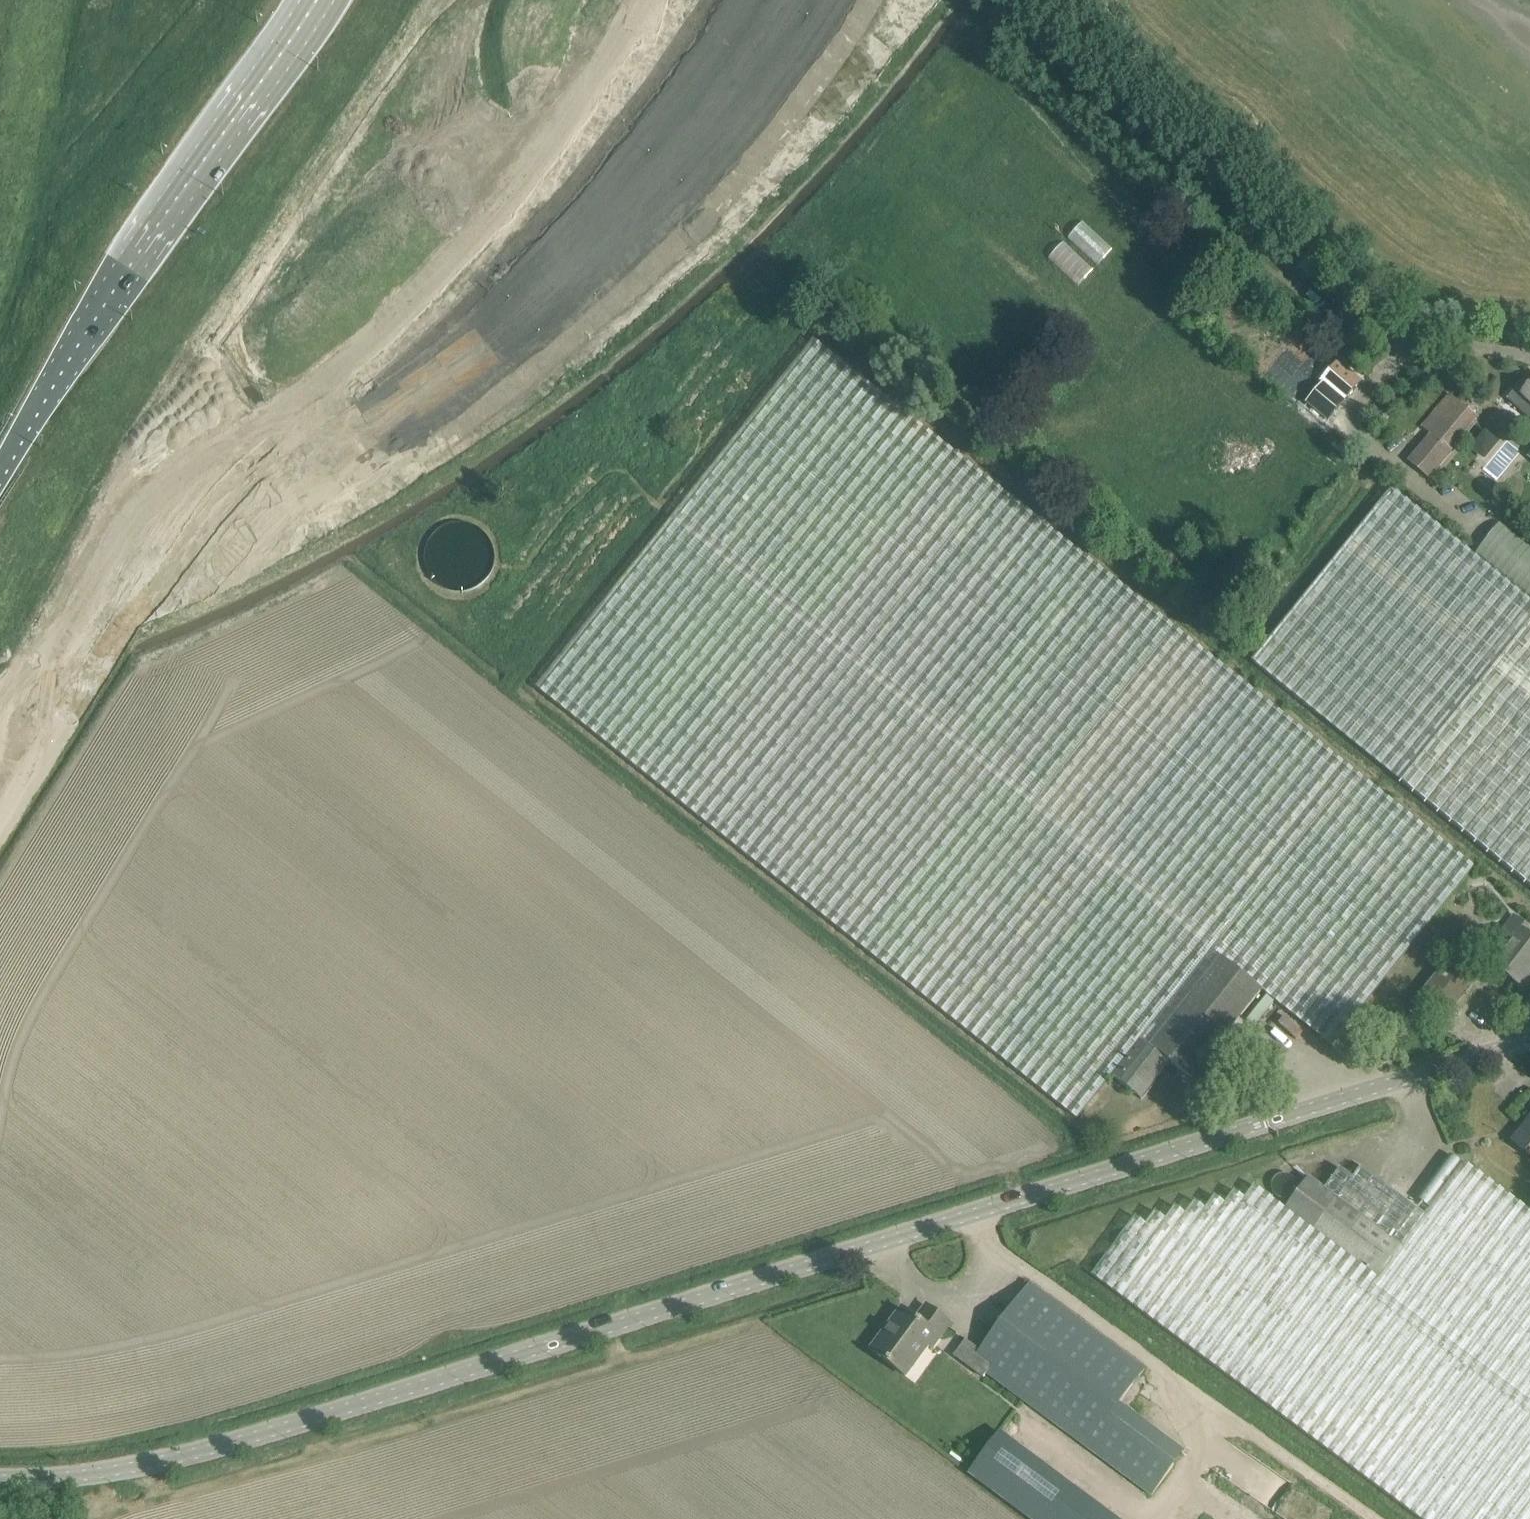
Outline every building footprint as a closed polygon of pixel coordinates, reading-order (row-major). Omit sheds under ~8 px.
[(1062,1106),(1078,1119),(1112,1075),(1142,1099),(1171,1062),(1191,1078),(1262,989),(1332,1045),(1360,1010),(1475,867),(814,339),(537,687),(1062,1106)] [(1304,400),(1324,419),(1345,397),(1325,378),(1304,400)] [(1527,378),(1508,399),(1529,418),(1529,380),(1527,378)] [(1409,461),(1428,477),(1452,449),(1448,446),(1477,411),(1475,406),(1467,399),(1461,399),(1450,391),(1422,426),(1431,434),(1409,461)] [(1250,663),(1529,887),(1529,545),(1500,522),(1472,556),(1389,489),(1250,663)] [(1521,928),(1525,923),(1514,914),(1501,930),(1514,941),(1508,949),(1495,965),(1519,983),(1529,969),(1529,966),(1529,965),(1529,936),(1521,928)] [(1414,1004),(1439,1024),(1480,974),(1464,962),(1453,953),(1427,988),(1414,1004)] [(1515,1142),(1529,1154),(1529,1124),(1515,1142)] [(1431,1207),(1425,1215),(1361,1167),(1354,1177),(1341,1168),(1326,1188),(1310,1176),(1285,1208),(1255,1185),(1245,1198),(1235,1190),(1225,1203),(1215,1196),(1205,1209),(1195,1201),(1186,1214),(1175,1206),(1166,1219),(1155,1211),(1146,1224),(1136,1217),(1092,1275),(1421,1518),(1529,1518),(1529,1210),(1465,1162),(1431,1207)] [(1031,1283),(972,1362),(988,1374),(1152,1495),(1175,1465),(1110,1416),(1121,1401),(1145,1368),(1031,1283)] [(901,1372),(907,1377),(930,1347),(932,1348),(940,1338),(951,1323),(927,1305),(917,1319),(902,1308),(871,1350),(887,1362),(901,1372)] [(1032,1518),(1118,1518),(1000,1431),(969,1472),(1032,1518)]
